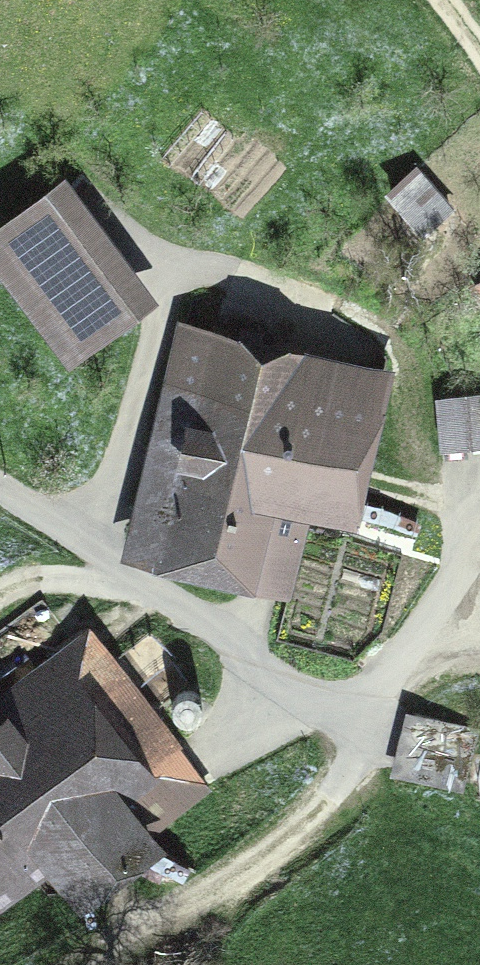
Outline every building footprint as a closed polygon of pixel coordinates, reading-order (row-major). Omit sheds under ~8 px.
[(449,206),(418,169),(391,191),(422,229),(449,206)] [(126,300),(54,202),(0,241),(0,263),(62,347),(126,300)] [(251,563),(269,491),(352,511),(385,379),(184,329),(133,534),(251,563)] [(435,396),(440,450),(479,446),(479,392),(435,396)] [(85,892),(152,838),(143,827),(208,775),(81,620),(0,686),(0,877),(43,841),(85,892)] [(395,775),(457,799),(479,741),(479,740),(418,716),(395,775)]
